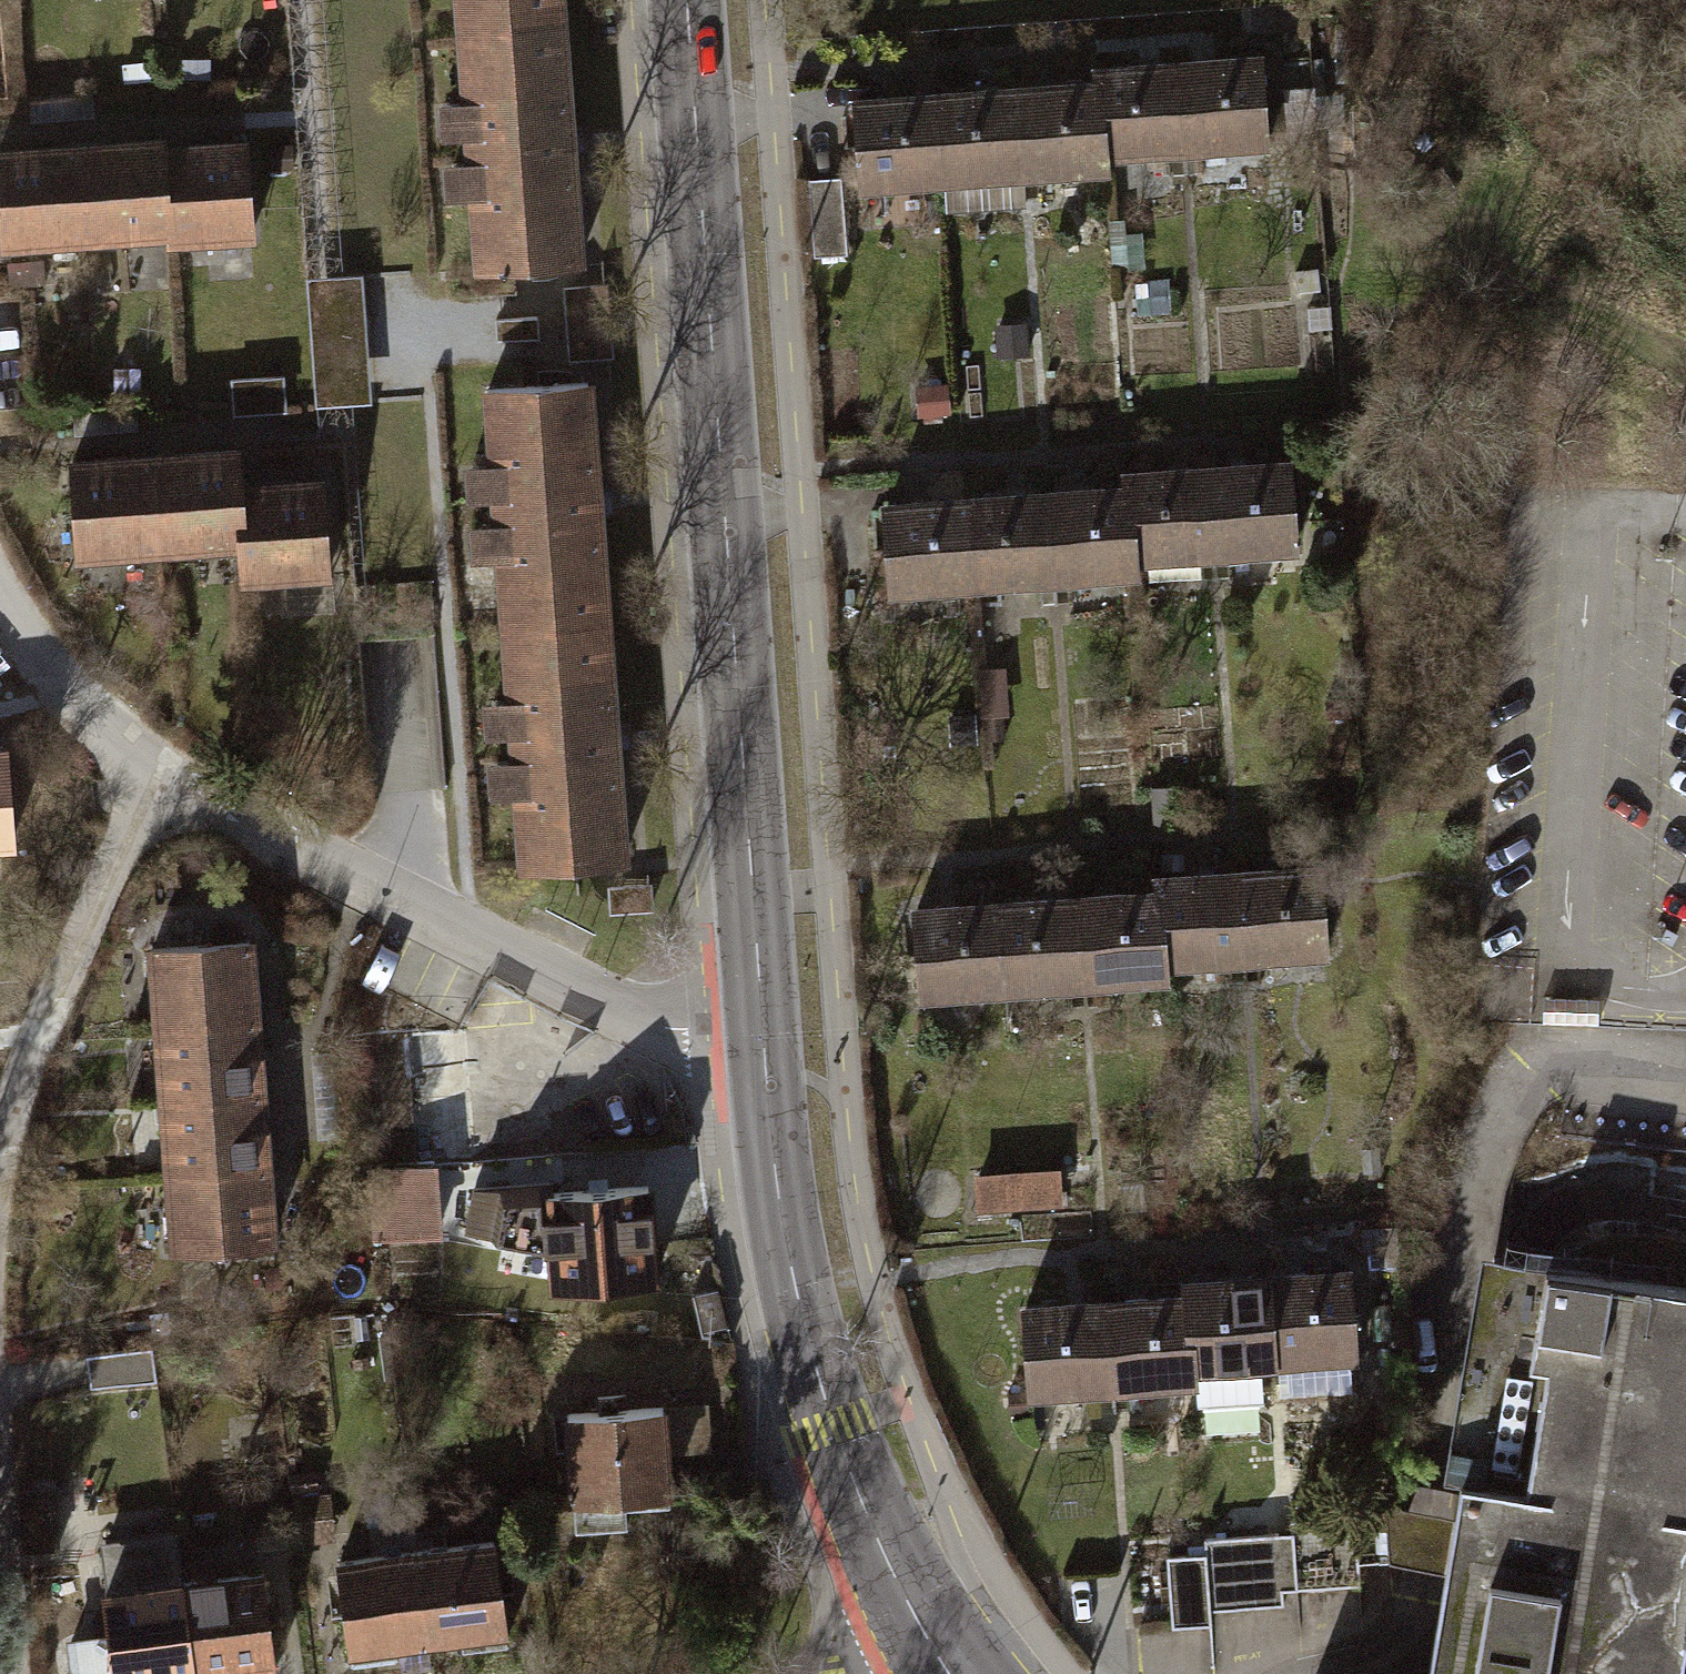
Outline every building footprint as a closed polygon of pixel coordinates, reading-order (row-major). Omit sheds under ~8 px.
[(570,23),(569,0),(456,0),(458,31),(570,23)] [(475,274),(587,266),(570,23),(458,31),(463,99),(438,101),(440,138),(465,136),(467,162),(443,164),(446,200),(470,198),(475,274)] [(1275,152),(1268,53),(1183,58),(1189,158),(1275,152)] [(1189,158),(1183,58),(1097,64),(1098,78),(1104,163),(1189,158)] [(1104,163),(1098,78),(1018,83),(1025,183),(1105,177),(1104,163)] [(1025,183),(1018,83),(939,89),(945,188),(1025,183)] [(945,188),(939,89),(859,94),(866,194),(945,188)] [(158,155),(157,146),(72,152),(80,260),(165,253),(158,155)] [(251,256),(243,148),(158,155),(165,253),(166,262),(251,256)] [(72,152),(0,157),(0,265),(80,260),(72,152)] [(810,181),(817,257),(850,254),(843,178),(810,181)] [(1110,221),(1113,267),(1146,265),(1144,234),(1127,235),(1126,220),(1110,221)] [(368,356),(362,275),(333,277),(308,279),(318,406),(371,402),(368,356)] [(1298,280),(1299,302),(1316,301),(1315,279),(1298,280)] [(1172,284),(1138,285),(1139,318),(1172,317),(1172,284)] [(607,290),(565,293),(569,350),(570,363),(612,359),(612,349),(607,290)] [(538,318),(494,317),(494,339),(538,340),(538,318)] [(996,324),(998,358),(1031,356),(1030,323),(996,324)] [(286,412),(283,375),(232,379),(236,416),(286,412)] [(947,385),(915,387),(918,420),(949,418),(947,385)] [(485,643),(600,636),(584,396),(470,403),(485,643)] [(235,495),(233,457),(149,462),(156,567),(239,562),(235,495)] [(1305,558),(1298,459),(1213,465),(1219,564),(1305,558)] [(156,567),(149,462),(66,468),(72,572),(156,567)] [(1219,564),(1213,465),(1127,471),(1128,484),(1134,570),(1219,564)] [(1134,570),(1128,484),(1048,490),(1055,589),(1134,584),(1134,570)] [(325,594),(319,490),(235,495),(239,562),(242,599),(325,594)] [(1055,589),(1048,490),(969,495),(975,595),(1055,589)] [(975,595),(969,495),(889,500),(896,600),(975,595)] [(501,883),(615,876),(600,636),(485,643),(501,883)] [(987,714),(1010,713),(1007,668),(984,669),(987,714)] [(4,754),(0,754),(0,855),(11,854),(4,754)] [(1331,964),(1324,865),(1238,871),(1245,970),(1331,964)] [(1245,970),(1238,871),(1152,876),(1153,890),(1159,976),(1245,970)] [(1159,976),(1153,890),(1074,895),(1081,995),(1160,989),(1159,976)] [(1081,995),(1074,895),(994,901),(1001,1000),(1081,995)] [(1001,1000),(994,901),(915,906),(922,1006),(1001,1000)] [(151,1033),(259,1025),(254,949),(145,957),(151,1033)] [(156,1110),(265,1102),(259,1025),(151,1033),(156,1110)] [(476,1169),(469,1038),(397,1041),(404,1173),(431,1171),(476,1169)] [(162,1186),(271,1178),(265,1102),(156,1110),(162,1186)] [(436,1251),(431,1171),(404,1173),(362,1175),(366,1255),(436,1251)] [(1068,1172),(977,1178),(980,1212),(1070,1206),(1068,1172)] [(168,1263),(276,1254),(271,1178),(162,1186),(168,1263)] [(656,1204),(655,1189),(542,1198),(550,1294),(663,1285),(656,1204)] [(1531,1262),(1482,1255),(1446,1478),(1462,1479),(1455,1513),(1444,1570),(1429,1673),(1680,1673),(1685,1638),(1685,1288),(1531,1262)] [(1362,1368),(1356,1269),(1270,1275),(1277,1374),(1362,1368)] [(1277,1374),(1270,1275),(1184,1280),(1185,1294),(1192,1393),(1193,1409),(1279,1403),(1277,1374)] [(1192,1393),(1185,1294),(1106,1299),(1112,1399),(1192,1393)] [(562,1301),(527,1298),(525,1323),(560,1326),(562,1301)] [(1112,1399),(1106,1299),(1026,1305),(1033,1404),(1112,1399)] [(153,1346),(86,1355),(90,1388),(157,1379),(153,1346)] [(668,1413),(567,1421),(575,1530),(629,1526),(628,1506),(674,1503),(668,1413)] [(1386,1501),(1391,1560),(1410,1562),(1444,1570),(1455,1513),(1421,1505),(1403,1500),(1386,1501)] [(1391,1560),(1386,1501),(1347,1502),(1348,1520),(1293,1522),(1293,1534),(1206,1538),(1206,1553),(1166,1555),(1169,1627),(1216,1625),(1215,1605),(1283,1602),(1283,1586),(1361,1583),(1360,1561),(1391,1560)] [(178,1525),(110,1533),(112,1553),(181,1545),(178,1525)] [(513,1641),(500,1542),(421,1553),(434,1651),(513,1641)] [(434,1651),(421,1553),(341,1563),(355,1662),(434,1651)] [(261,1573),(182,1584),(194,1673),(224,1673),(274,1667),(261,1573)] [(182,1584),(104,1594),(114,1673),(194,1673),(182,1584)]
